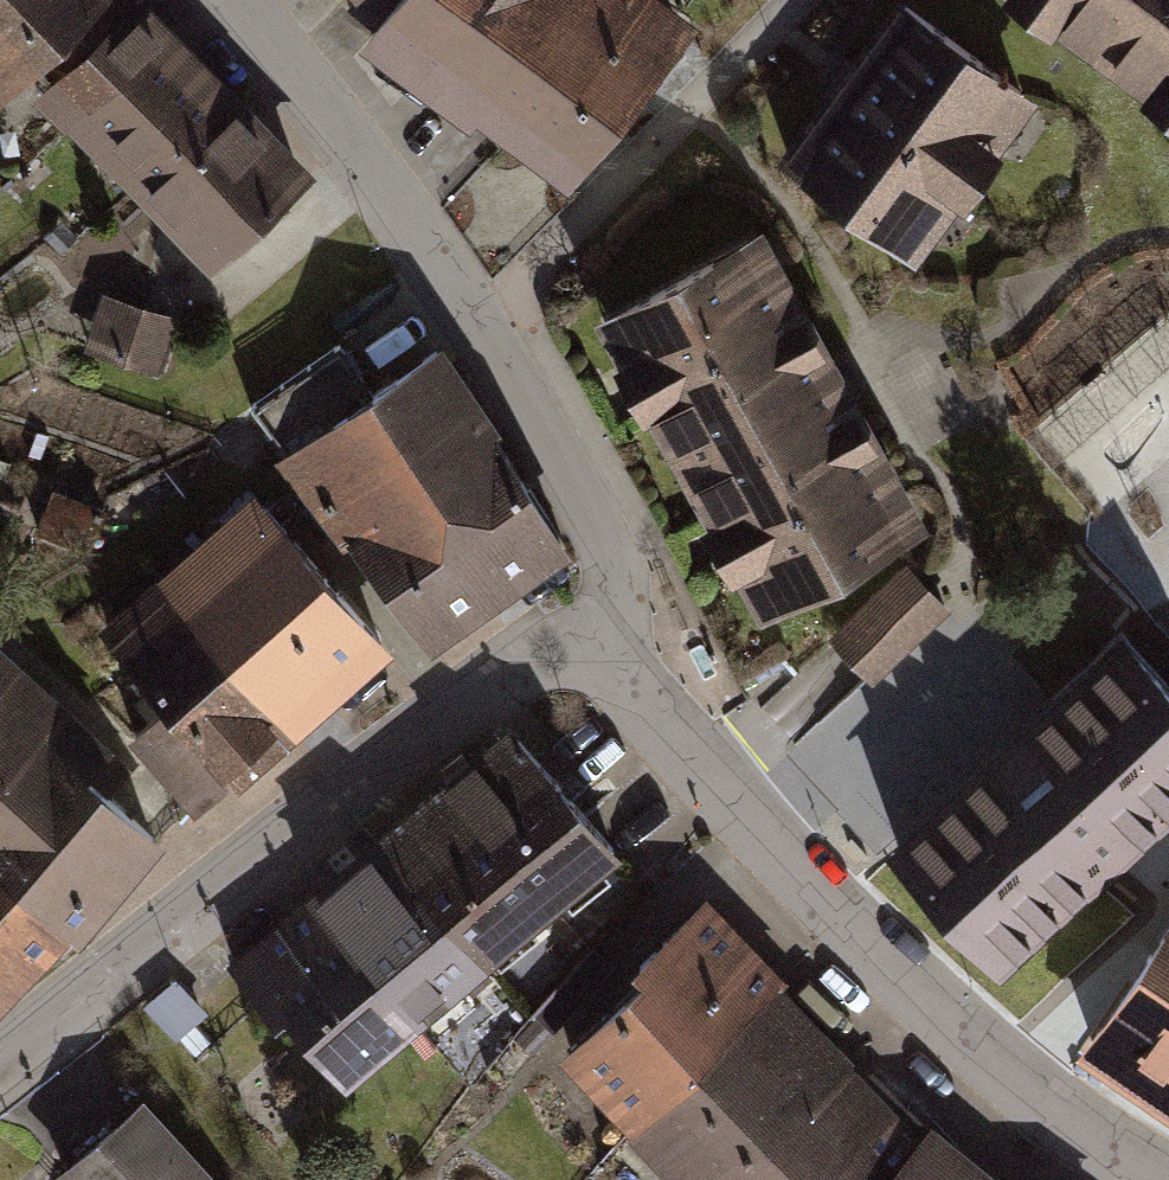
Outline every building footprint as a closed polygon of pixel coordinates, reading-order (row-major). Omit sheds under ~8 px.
[(19,78),(105,0),(0,0),(0,95),(19,78)] [(19,78),(117,185),(221,90),(139,0),(105,0),(19,78)] [(691,32),(652,0),(375,0),(349,31),(554,199),(691,32)] [(888,253),(1012,95),(890,0),(872,0),(755,150),(888,253)] [(1168,134),(1168,0),(997,0),(1168,134)] [(221,90),(117,185),(201,277),(305,182),(221,90)] [(593,332),(759,622),(928,526),(762,236),(593,332)] [(95,340),(170,350),(179,289),(103,279),(95,340)] [(436,356),(279,468),(406,646),(563,535),(436,356)] [(387,656),(252,484),(153,562),(287,734),(387,656)] [(915,552),(838,623),(881,668),(957,597),(915,552)] [(190,810),(287,734),(153,562),(79,620),(144,703),(120,721),(190,810)] [(1110,618),(875,842),(991,964),(1168,795),(1168,679),(1110,618)] [(78,711),(0,639),(0,803),(17,785),(62,742),(85,718),(78,711)] [(514,725),(376,827),(482,969),(620,866),(514,725)] [(162,836),(62,742),(17,785),(0,803),(0,862),(69,930),(78,938),(118,889),(162,836)] [(406,1026),(482,969),(376,827),(300,884),(406,1026)] [(69,930),(0,862),(0,1000),(31,969),(67,932),(69,930)] [(406,1026),(300,884),(211,950),(317,1092),(406,1026)] [(698,1057),(781,978),(704,896),(620,975),(698,1057)] [(1079,1044),(1168,1106),(1168,914),(1079,1044)] [(629,1122),(698,1057),(620,975),(556,1048),(629,1122)] [(173,976),(142,1000),(175,1038),(209,1011),(173,976)] [(781,978),(698,1057),(629,1122),(684,1179),(823,1179),(902,1106),(781,978)] [(49,1170),(58,1179),(222,1179),(137,1089),(49,1170)] [(971,1153),(902,1106),(823,1179),(952,1179),(971,1153)] [(971,1153),(952,1179),(1009,1179),(971,1153)]
